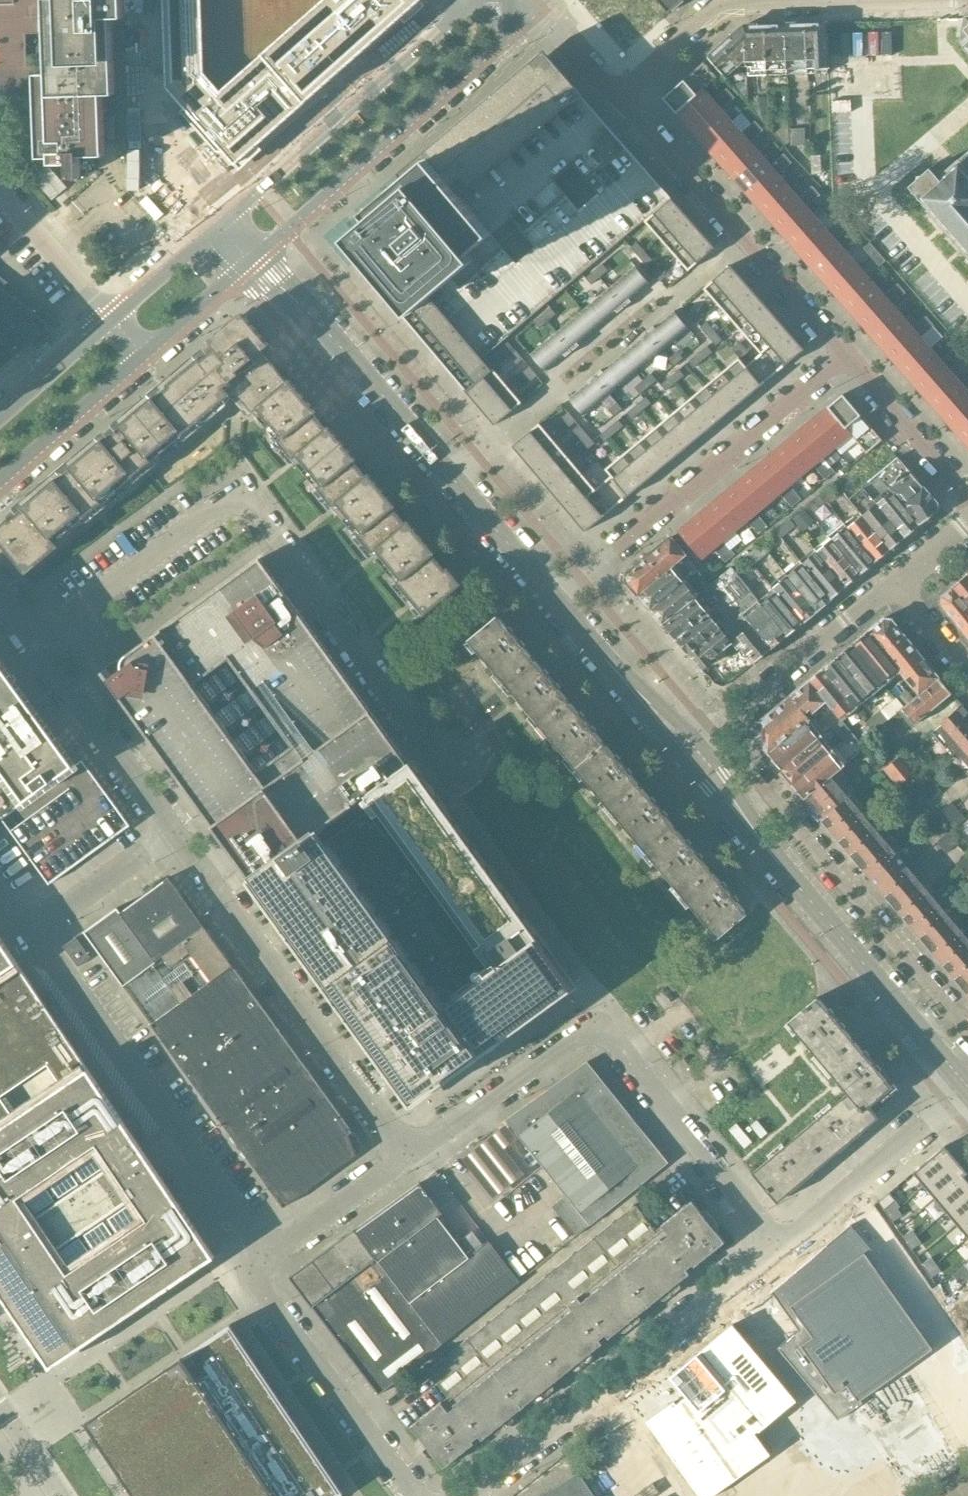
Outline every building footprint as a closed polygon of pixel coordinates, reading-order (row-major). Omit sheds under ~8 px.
[(167,97),(216,152),(225,152),(235,164),(422,0),(164,0),(167,97)] [(581,4),(594,19),(616,0),(586,0),(581,4)] [(594,19),(607,34),(630,14),(618,0),(616,0),(594,19)] [(640,5),(646,12),(654,5),(650,0),(646,0),(640,5)] [(682,0),(657,0),(669,13),(682,1),(682,0)] [(630,14),(607,34),(620,49),(643,29),(630,14)] [(826,23),(804,24),(806,74),(827,74),(826,23)] [(784,24),(764,25),(766,75),(786,75),(784,24)] [(804,24),(784,24),(786,75),(806,74),(804,24)] [(764,25),(744,26),(746,68),(751,68),(752,76),(766,75),(764,25)] [(744,26),(709,57),(727,78),(743,64),(746,68),(744,26)] [(356,261),(361,268),(387,246),(401,264),(411,276),(416,281),(431,298),(445,316),(460,333),(475,350),(481,358),(487,353),(504,339),(671,198),(581,95),(582,94),(543,50),(397,174),(402,180),(364,212),(369,218),(346,238),(362,256),(356,261)] [(703,90),(717,78),(703,62),(663,98),(676,112),(702,89),(703,90)] [(734,98),(726,88),(719,94),(728,104),(734,98)] [(690,129),(717,105),(713,101),(703,90),(702,89),(676,112),(690,129)] [(728,104),(719,94),(713,101),(717,105),(721,110),(728,104)] [(851,100),(831,101),(832,113),(851,112),(851,100)] [(704,145),(731,121),(721,110),(717,105),(690,129),(704,145)] [(107,139),(115,139),(115,114),(106,114),(107,139)] [(718,161),(745,138),(741,133),(731,121),(704,145),(718,161)] [(763,130),(755,121),(748,127),(756,136),(763,130)] [(756,136),(748,127),(741,133),(745,138),(749,142),(756,136)] [(801,146),(798,133),(791,135),(793,148),(801,146)] [(732,177),(759,154),(749,142),(745,138),(718,161),(732,177)] [(829,153),(829,139),(818,139),(819,154),(829,153)] [(792,163),(784,153),(777,160),(785,169),(792,163)] [(747,194),(774,170),(770,166),(759,154),(732,177),(747,194)] [(957,163),(946,172),(937,161),(908,187),(967,255),(967,154),(957,163)] [(778,175),(785,169),(777,160),(770,166),(774,170),(778,175)] [(761,210),(788,186),(778,175),(774,170),(747,194),(761,210)] [(775,226),(802,203),(798,198),(788,186),(761,210),(775,226)] [(820,195),(812,186),(805,192),(813,201),(820,195)] [(813,201),(805,192),(798,198),(802,203),(806,207),(813,201)] [(671,198),(645,221),(659,238),(686,214),(671,198)] [(789,242),(816,219),(806,207),(802,203),(775,226),(789,242)] [(686,214),(659,238),(673,254),(700,231),(686,214)] [(848,227),(840,218),(833,224),(842,234),(848,227)] [(804,259),(831,235),(827,230),(816,219),(789,242),(804,259)] [(842,234),(833,224),(827,230),(831,235),(835,240),(842,234)] [(700,231),(673,254),(688,270),(714,247),(700,231)] [(818,275),(845,251),(835,240),(831,235),(804,259),(818,275)] [(636,242),(630,247),(638,256),(644,251),(636,242)] [(877,251),(869,242),(863,248),(871,257),(877,251)] [(376,285),(401,264),(387,246),(361,268),(376,285)] [(644,251),(638,256),(646,265),(652,260),(644,251)] [(832,291),(859,268),(845,251),(818,275),(832,291)] [(885,260),(877,251),(871,257),(879,266),(885,260)] [(391,302),(416,281),(411,276),(401,264),(376,285),(387,298),(391,302)] [(602,264),(594,271),(599,277),(607,270),(602,264)] [(730,265),(704,288),(718,305),(744,281),(730,265)] [(635,266),(608,288),(623,306),(650,284),(635,266)] [(658,267),(652,273),(657,278),(660,282),(666,276),(658,267)] [(846,307),(873,284),(859,268),(832,291),(846,307)] [(594,271),(585,278),(591,284),(599,277),(594,271)] [(405,320),(431,298),(416,281),(391,302),(405,320)] [(744,281),(718,305),(732,321),(759,298),(744,281)] [(905,292),(897,283),(890,289),(899,298),(905,292)] [(861,324),(888,300),(883,295),(873,284),(846,307),(861,324)] [(608,288),(582,310),(597,328),(623,306),(608,288)] [(899,298),(890,289),(883,295),(888,300),(892,305),(899,298)] [(420,337),(445,316),(431,298),(405,320),(420,337)] [(759,298),(732,321),(747,337),(773,314),(759,298)] [(902,316),(892,305),(888,300),(861,324),(875,340),(902,316)] [(550,308),(542,315),(547,321),(555,314),(550,308)] [(695,309),(689,314),(697,323),(703,318),(695,309)] [(582,310),(556,332),(571,350),(597,328),(582,310)] [(674,311),(647,333),(662,351),(689,328),(674,311)] [(209,339),(216,347),(202,359),(200,357),(167,385),(169,387),(155,398),(153,396),(120,424),(123,429),(120,432),(118,430),(108,438),(110,440),(107,443),(103,439),(70,466),(72,468),(58,480),(56,478),(23,506),(25,508),(11,519),(9,517),(0,525),(0,541),(23,569),(31,562),(35,566),(60,546),(56,541),(231,395),(231,394),(225,386),(247,368),(245,365),(261,352),(262,353),(263,352),(262,351),(269,344),(243,313),(240,313),(209,339)] [(773,314),(747,337),(761,353),(787,330),(773,314)] [(542,315),(533,322),(539,328),(547,321),(542,315)] [(435,354),(460,333),(445,316),(420,337),(435,354)] [(889,356),(916,332),(912,328),(902,316),(875,340),(889,356)] [(934,325),(926,316),(919,322),(927,331),(934,325)] [(706,322),(700,327),(708,336),(714,331),(706,322)] [(927,331),(919,322),(912,328),(916,332),(920,337),(927,331)] [(761,353),(757,356),(773,375),(804,349),(787,330),(761,353)] [(714,331),(708,336),(712,341),(716,345),(722,340),(717,334),(714,331)] [(556,332),(530,354),(545,372),(571,350),(556,332)] [(903,372),(930,349),(920,337),(916,332),(889,356),(903,372)] [(449,372),(475,350),(460,333),(435,354),(449,372)] [(647,333),(621,355),(636,372),(662,351),(647,333)] [(508,342),(502,347),(509,356),(516,351),(508,342)] [(707,346),(698,354),(703,360),(708,356),(712,352),(707,346)] [(509,356),(502,347),(496,352),(503,361),(509,356)] [(963,357),(954,348),(947,354),(956,363),(963,357)] [(918,389),(945,365),(941,360),(930,349),(903,372),(918,389)] [(475,350),(449,372),(466,392),(492,370),(491,370),(481,358),(475,350)] [(516,351),(509,356),(517,364),(523,359),(516,350),(516,351)] [(287,381),(263,352),(262,353),(261,352),(245,365),(247,368),(225,386),(231,394),(231,395),(239,395),(265,427),(302,395),(289,379),(287,381)] [(503,361),(496,352),(490,357),(497,366),(503,361)] [(677,352),(669,359),(674,365),(683,358),(677,352)] [(497,366),(490,357),(487,353),(481,358),(491,370),(493,369),(494,369),(497,366)] [(698,354),(688,361),(693,368),(703,360),(698,354)] [(956,363),(947,354),(941,360),(945,365),(949,370),(956,363)] [(621,355),(595,376),(610,394),(636,372),(621,355)] [(746,366),(745,367),(761,385),(773,375),(757,356),(746,366)] [(739,358),(722,372),(744,399),(761,385),(745,367),(746,366),(739,358)] [(932,405),(959,381),(949,370),(945,365),(918,389),(932,405)] [(529,366),(523,372),(531,381),(537,376),(529,366)] [(492,370),(466,392),(480,408),(507,385),(493,369),(491,370),(492,370)] [(679,369),(670,377),(675,383),(684,376),(679,369)] [(722,372),(705,386),(727,413),(744,399),(722,372)] [(651,373),(643,380),(648,387),(649,386),(656,380),(651,373)] [(595,376),(568,398),(583,416),(610,394),(595,376)] [(670,377),(660,385),(665,391),(675,383),(670,377)] [(643,380),(634,387),(640,394),(642,392),(648,387),(643,380)] [(967,402),(967,392),(959,381),(932,405),(946,421),(967,402)] [(507,385),(480,408),(494,425),(521,402),(507,385)] [(705,386),(688,400),(711,427),(727,413),(705,386)] [(882,440),(843,394),(828,406),(851,434),(850,434),(866,453),(882,440)] [(302,395),(265,427),(305,474),(342,443),(328,426),(326,427),(314,413),(316,412),(302,395)] [(645,397),(636,405),(641,411),(651,403),(645,397)] [(688,400),(672,413),(694,440),(711,427),(688,400)] [(616,402),(608,409),(613,416),(622,409),(616,402)] [(967,431),(967,402),(946,421),(960,437),(967,431)] [(636,405),(627,412),(632,419),(641,411),(636,405)] [(851,434),(828,406),(811,420),(834,448),(850,434),(851,434)] [(568,412),(562,417),(569,426),(576,421),(568,412)] [(672,413),(655,427),(678,454),(694,440),(672,413)] [(618,420),(609,428),(614,434),(623,426),(618,420)] [(834,448),(811,420),(795,434),(817,461),(822,457),(834,448)] [(539,423),(512,446),(527,463),(553,440),(539,423)] [(579,425),(573,430),(580,439),(587,434),(579,425)] [(655,427),(639,441),(661,468),(678,454),(655,427)] [(609,428),(600,435),(605,441),(608,438),(614,434),(609,428)] [(587,434),(580,439),(583,443),(588,448),(594,443),(593,441),(587,434)] [(817,461),(795,434),(778,448),(801,475),(813,465),(817,461)] [(553,440),(527,463),(541,479),(567,456),(553,440)] [(624,454),(622,455),(644,482),(661,468),(639,441),(624,454)] [(356,459),(342,443),(305,474),(345,521),(382,490),(368,473),(366,475),(354,461),(356,459)] [(801,475),(778,448),(762,461),(784,489),(789,485),(801,475)] [(622,455),(605,469),(611,476),(611,475),(628,496),(644,482),(622,455)] [(567,456),(541,479),(554,496),(581,473),(567,456)] [(819,472),(828,464),(822,457),(817,461),(813,465),(819,472)] [(937,502),(910,471),(898,457),(861,488),(872,501),(887,488),(888,490),(918,526),(936,512),(937,502)] [(784,489),(762,461),(745,475),(768,503),(780,493),(784,489)] [(825,479),(834,472),(828,464),(819,472),(825,479)] [(581,473),(554,496),(568,512),(595,489),(581,473)] [(611,476),(599,486),(616,506),(628,496),(611,475),(611,476)] [(768,503),(745,475),(728,489),(751,516),(756,513),(768,503)] [(786,500),(795,492),(789,485),(784,489),(780,493),(786,500)] [(595,489),(568,512),(585,532),(616,506),(599,486),(595,489)] [(904,538),(872,501),(861,488),(849,499),(859,512),(857,514),(889,551),(904,538)] [(918,526),(888,490),(887,488),(872,501),(904,538),(918,526)] [(751,516),(728,489),(712,503),(735,530),(747,520),(751,516)] [(382,490),(345,521),(384,568),(421,536),(407,520),(405,522),(394,508),(396,506),(382,490)] [(791,507),(801,499),(795,492),(786,500),(791,507)] [(735,530),(712,503),(695,517),(718,544),(723,540),(735,530)] [(752,527),(762,520),(756,513),(751,516),(747,520),(752,527)] [(889,551),(857,514),(843,525),(845,528),(875,563),(889,551)] [(718,544),(695,517),(678,531),(701,558),(713,548),(718,544)] [(758,535),(768,527),(762,520),(752,527),(758,535)] [(794,526),(789,520),(775,532),(780,538),(794,526)] [(875,563),(845,528),(831,540),(860,575),(875,563)] [(435,553),(421,536),(384,568),(424,615),(461,584),(447,567),(445,569),(433,555),(435,553)] [(627,573),(627,581),(638,595),(671,569),(685,557),(686,556),(670,537),(627,573)] [(719,555),(729,547),(723,540),(718,544),(713,548),(719,555)] [(860,575),(831,540),(816,552),(845,587),(860,575)] [(766,554),(759,545),(746,555),(753,564),(766,554)] [(725,562),(735,554),(729,547),(719,555),(725,562)] [(845,587),(816,552),(801,564),(831,599),(845,587)] [(410,762),(260,558),(128,653),(127,654),(126,656),(125,657),(124,659),(123,660),(123,662),(123,664),(123,665),(123,667),(108,678),(232,849),(252,877),(410,762)] [(831,599),(801,564),(786,576),(816,612),(831,599)] [(786,636),(760,604),(758,601),(730,568),(715,580),(728,595),(737,606),(739,610),(744,617),(751,625),(771,648),(786,636)] [(671,569),(638,595),(650,609),(683,582),(671,569)] [(816,612),(786,576),(772,587),(801,624),(816,612)] [(967,607),(967,579),(965,576),(951,587),(967,607)] [(675,639),(710,610),(728,595),(715,580),(709,586),(695,597),(694,598),(663,624),(675,639)] [(683,582),(650,609),(663,624),(694,598),(695,597),(683,582)] [(801,624),(772,587),(765,593),(769,597),(760,604),(786,636),(801,624)] [(965,633),(967,630),(967,607),(951,587),(941,596),(941,604),(965,633)] [(722,624),(719,621),(737,606),(728,595),(710,610),(675,639),(687,652),(722,624)] [(533,658),(497,616),(468,640),(483,658),(480,660),(487,668),(490,665),(504,683),(533,658)] [(883,654),(905,636),(891,619),(884,618),(865,633),(883,654)] [(722,624),(687,652),(699,667),(734,639),(722,624)] [(771,648),(751,625),(737,636),(747,647),(743,650),(754,663),(771,648)] [(897,671),(883,654),(865,633),(851,645),(883,682),(897,671)] [(921,656),(905,636),(883,654),(897,671),(899,674),(921,656)] [(851,645),(836,657),(867,695),(883,682),(851,645)] [(940,679),(921,656),(899,674),(918,697),(940,679)] [(836,657),(821,669),(853,707),(867,695),(836,657)] [(569,701),(533,658),(504,683),(519,700),(516,703),(522,710),(525,708),(540,725),(569,701)] [(1,818),(76,765),(0,660),(0,819),(1,818)] [(853,707),(821,669),(808,680),(839,718),(853,707)] [(951,693),(940,679),(918,697),(904,709),(898,713),(911,729),(951,693)] [(839,718),(808,680),(790,696),(811,721),(806,726),(816,737),(839,718)] [(770,754),(805,725),(806,726),(811,721),(790,696),(753,726),(752,733),(770,754)] [(895,698),(880,710),(889,721),(898,713),(904,709),(895,698)] [(569,701),(540,725),(554,742),(551,745),(557,752),(561,750),(575,768),(604,743),(569,701)] [(962,705),(935,729),(958,756),(967,747),(967,712),(962,705)] [(830,729),(843,744),(853,736),(840,721),(830,729)] [(816,737),(806,726),(805,725),(770,754),(782,769),(817,739),(816,737)] [(817,739),(782,769),(795,785),(831,755),(817,739)] [(640,786),(604,743),(575,768),(590,785),(587,788),(594,795),(597,793),(611,810),(640,786)] [(958,756),(967,767),(967,747),(958,756)] [(831,755),(795,785),(807,799),(838,774),(843,770),(831,755)] [(885,768),(900,785),(913,773),(899,756),(885,768)] [(880,757),(870,766),(875,772),(885,763),(880,757)] [(130,825),(108,794),(107,794),(101,785),(83,760),(76,765),(1,818),(26,852),(49,884),(130,825)] [(425,783),(410,762),(252,877),(413,1098),(572,985),(425,783)] [(838,774),(807,799),(825,820),(848,800),(835,785),(842,779),(838,774)] [(942,791),(928,775),(917,784),(931,800),(942,791)] [(676,828),(640,786),(611,810),(626,827),(622,830),(630,839),(633,836),(647,853),(676,828)] [(911,812),(922,802),(908,786),(897,795),(911,812)] [(870,826),(865,820),(848,800),(825,820),(846,846),(870,826)] [(954,828),(965,818),(951,802),(940,811),(954,828)] [(930,834),(940,824),(926,808),(916,817),(930,834)] [(892,852),(882,841),(870,826),(846,846),(868,872),(892,852)] [(676,828),(647,853),(661,870),(658,872),(665,880),(668,877),(682,895),(711,870),(676,828)] [(946,853),(957,843),(948,832),(937,842),(946,853)] [(880,887),(904,867),(892,852),(868,872),(880,887)] [(967,872),(967,856),(966,854),(955,864),(965,874),(967,872)] [(928,895),(917,882),(904,867),(880,887),(904,915),(928,895)] [(711,870),(682,895),(697,912),(694,915),(700,922),(703,920),(718,937),(747,913),(711,870)] [(123,985),(204,927),(168,877),(120,912),(117,908),(84,932),(123,985)] [(951,922),(936,904),(928,895),(904,915),(927,942),(951,922)] [(951,922),(927,942),(950,971),(967,956),(967,942),(951,922)] [(151,1024),(232,965),(204,927),(123,985),(151,1024)] [(90,957),(76,937),(63,946),(78,966),(90,957)] [(50,1368),(215,1257),(134,1136),(0,938),(0,1293),(50,1368)] [(950,971),(967,992),(967,956),(950,971)] [(352,1132),(232,965),(151,1024),(284,1207),(356,1154),(349,1134),(352,1132)] [(803,1041),(799,1044),(806,1052),(809,1050),(822,1065),(853,1039),(817,997),(787,1022),(803,1041)] [(882,1073),(853,1039),(822,1065),(838,1084),(835,1087),(841,1093),(844,1091),(846,1093),(848,1095),(862,1113),(869,1107),(873,1112),(892,1094),(879,1076),(882,1073)] [(668,1162),(587,1061),(506,1120),(508,1122),(519,1137),(542,1165),(566,1195),(553,1206),(577,1236),(668,1162)] [(846,1093),(800,1132),(824,1162),(878,1117),(874,1113),(873,1112),(869,1107),(862,1113),(848,1095),(846,1093)] [(519,1137),(508,1122),(462,1158),(493,1198),(525,1173),(506,1148),(519,1137)] [(800,1132),(753,1172),(777,1201),(824,1162),(800,1132)] [(945,1145),(913,1172),(925,1186),(956,1159),(945,1145)] [(956,1159),(925,1186),(935,1198),(967,1172),(956,1159)] [(935,1198),(946,1211),(967,1193),(967,1173),(967,1172),(935,1198)] [(419,1182),(356,1229),(354,1230),(441,1344),(520,1281),(488,1240),(468,1256),(438,1216),(442,1213),(419,1182)] [(889,1192),(878,1201),(884,1210),(895,1200),(889,1192)] [(946,1211),(957,1224),(967,1215),(967,1193),(946,1211)] [(895,1200),(884,1210),(887,1215),(897,1208),(900,1207),(895,1200)] [(474,1442),(472,1440),(479,1435),(482,1439),(582,1359),(591,1352),(602,1343),(599,1339),(605,1334),(609,1338),(690,1273),(686,1269),(693,1264),(694,1266),(725,1242),(692,1201),(661,1225),(669,1234),(663,1239),(635,1204),(427,1371),(455,1406),(449,1411),(441,1401),(411,1426),(444,1467),(474,1442)] [(897,1208),(887,1215),(892,1222),(902,1215),(897,1208)] [(957,1224),(967,1237),(967,1215),(957,1224)] [(850,1225),(771,1291),(798,1329),(776,1347),(838,1420),(862,1403),(860,1400),(933,1348),(866,1255),(871,1250),(850,1225)] [(354,1230),(290,1276),(379,1394),(441,1344),(354,1230)] [(912,1230),(902,1236),(907,1243),(916,1236),(912,1230)] [(916,1236),(907,1243),(911,1249),(921,1243),(916,1236)] [(931,1257),(921,1264),(926,1271),(936,1264),(931,1257)] [(936,1264),(926,1271),(930,1277),(940,1270),(936,1264)] [(137,1495),(337,1495),(344,1492),(230,1323),(86,1421),(137,1495)] [(646,1420),(700,1495),(711,1495),(770,1454),(754,1431),(768,1421),(769,1422),(796,1400),(732,1324),(670,1376),(686,1395),(680,1400),(678,1397),(669,1404),(672,1407),(666,1412),(663,1408),(646,1420)] [(826,1408),(819,1413),(826,1421),(832,1416),(826,1408)] [(546,1495),(594,1495),(579,1474),(546,1495)]
